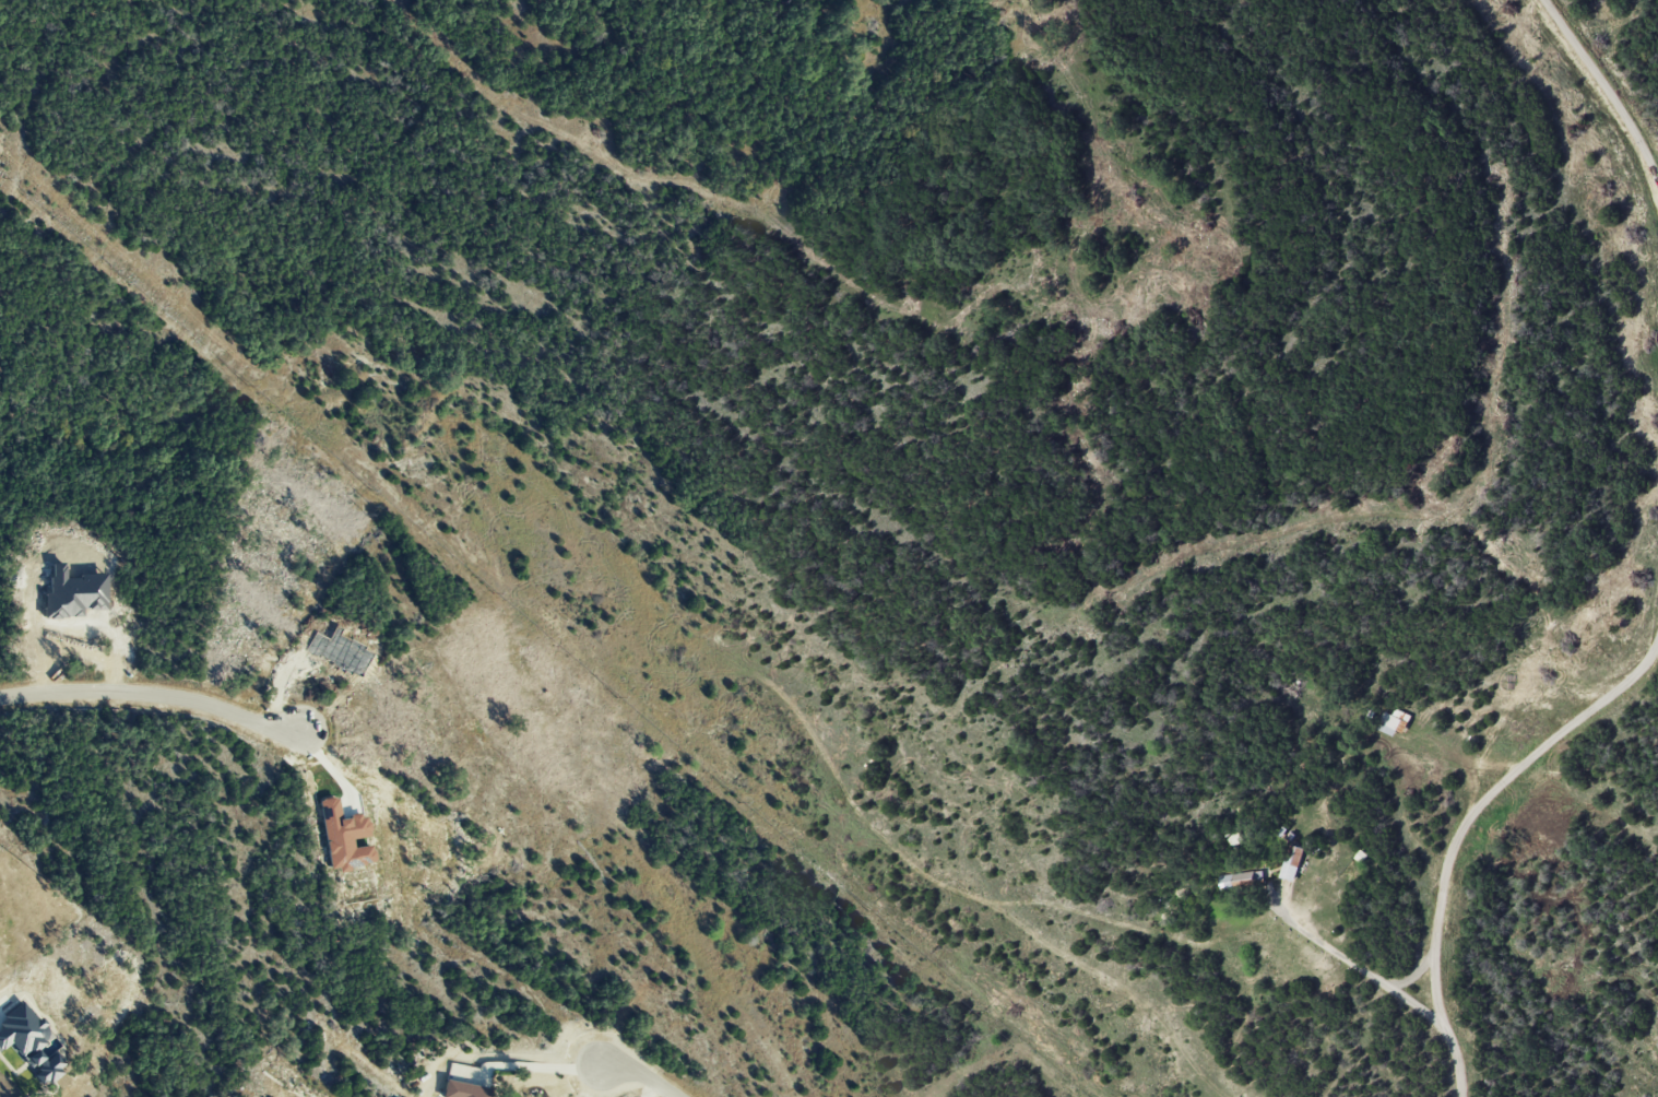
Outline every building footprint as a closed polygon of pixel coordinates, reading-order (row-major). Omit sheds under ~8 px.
[(1383,711),(1377,730),(1395,736),(1397,730),(1405,733),(1411,715),(1394,709),(1392,715),(1383,711)] [(1295,882),(1305,849),(1290,844),(1280,878),(1295,882)] [(1263,887),(1263,872),(1219,873),(1220,888),(1263,887)] [(488,1090),(486,1087),(444,1079),(440,1096),(487,1096),(488,1090)]
